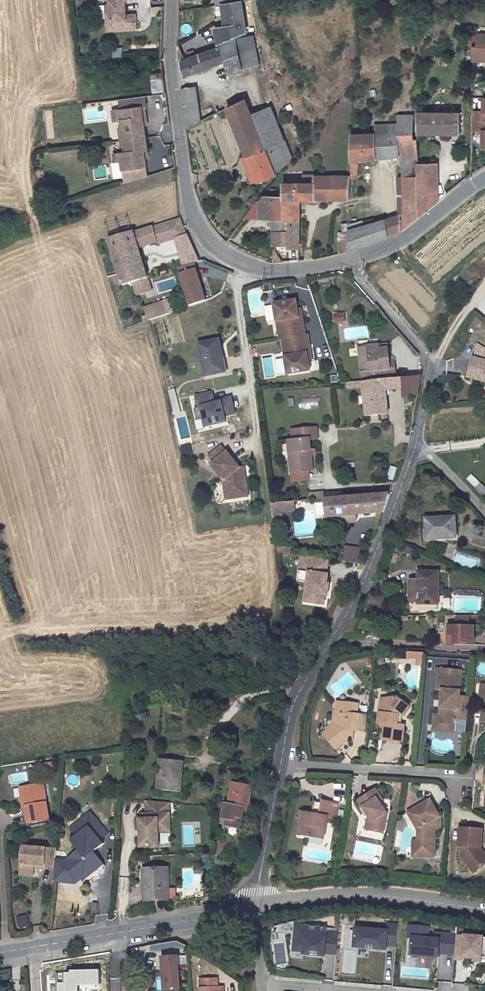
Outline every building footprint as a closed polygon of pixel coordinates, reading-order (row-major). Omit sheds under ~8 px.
[(112,30),(138,29),(137,15),(126,15),(126,0),(110,0),(112,30)] [(236,3),(223,5),(226,28),(216,29),(218,45),(244,35),(246,34),(242,2),(236,3)] [(477,33),(457,33),(457,46),(462,46),(462,59),(474,59),(474,46),(477,46),(477,33)] [(477,33),(477,46),(474,46),(474,59),(484,60),(484,34),(477,33)] [(184,60),(181,62),(184,75),(215,64),(213,61),(224,57),(230,72),(243,67),(237,41),(223,46),(223,47),(199,54),(184,60)] [(112,56),(121,56),(121,47),(113,47),(112,56)] [(149,77),(150,92),(161,91),(160,76),(149,77)] [(186,86),(181,89),(186,126),(194,123),(188,85),(186,86)] [(146,95),(119,99),(120,105),(134,103),(134,107),(145,106),(148,106),(146,95)] [(245,97),(226,106),(246,157),(244,158),(248,168),(251,167),(257,182),(274,174),(264,147),(263,144),(251,113),(245,97)] [(484,97),(483,110),(473,110),(473,120),(484,120),(484,97)] [(134,103),(120,105),(120,109),(122,120),(123,128),(120,128),(121,140),(146,137),(144,125),(143,117),(146,117),(145,106),(134,107),(134,103)] [(271,105),(251,113),(263,144),(283,136),(271,105)] [(120,109),(113,110),(114,120),(122,120),(120,109)] [(418,132),(436,132),(460,132),(460,112),(417,112),(418,132)] [(374,133),(351,133),(350,160),(399,155),(400,163),(398,163),(400,214),(349,230),(348,251),(401,232),(419,217),(419,191),(419,162),(419,138),(414,138),(413,115),(397,115),(397,124),(397,131),(374,133)] [(473,120),(473,129),(483,129),(483,143),(484,143),(484,120),(473,120)] [(397,124),(374,124),(374,133),(397,131),(397,124)] [(146,137),(121,140),(122,152),(120,152),(121,161),(123,177),(135,175),(134,170),(146,169),(145,158),(144,154),(148,153),(146,137)] [(278,142),(264,147),(274,174),(286,163),(278,142)] [(348,162),(347,171),(357,171),(357,163),(348,162)] [(438,190),(437,162),(419,162),(419,191),(438,190)] [(251,167),(248,168),(253,183),(257,182),(251,167)] [(314,183),(283,183),(283,195),(282,218),(287,218),(299,218),(299,198),(349,198),(350,176),(314,175),(314,183)] [(438,190),(419,191),(419,217),(438,201),(438,190)] [(283,195),(266,195),(261,202),(261,217),(274,218),(274,230),(287,230),(287,218),(282,218),(283,195)] [(299,218),(287,218),(287,230),(274,230),(274,243),(289,244),(289,247),(299,247),(299,218)] [(152,226),(108,239),(123,285),(148,277),(138,246),(158,240),(152,226)] [(187,236),(176,239),(184,266),(194,263),(199,261),(187,236)] [(197,269),(194,263),(184,266),(178,268),(180,275),(197,269)] [(206,300),(197,269),(180,275),(189,305),(206,300)] [(298,299),(275,302),(281,338),(283,338),(288,373),(310,370),(309,361),(308,353),(311,353),(309,334),(306,334),(303,316),(300,316),(299,308),(298,299)] [(141,306),(144,320),(165,315),(162,301),(141,306)] [(345,311),(336,311),(336,320),(346,320),(345,311)] [(219,339),(200,343),(206,375),(224,372),(221,359),(223,358),(219,339)] [(360,346),(363,381),(397,378),(396,367),(391,367),(390,361),(389,347),(380,348),(380,344),(360,346)] [(473,355),(467,376),(484,381),(484,380),(484,358),(473,355)] [(397,378),(363,381),(367,416),(389,413),(386,389),(403,387),(404,396),(418,394),(421,376),(397,378)] [(224,416),(235,413),(231,397),(220,400),(220,402),(214,403),(214,401),(211,391),(195,395),(198,407),(194,408),(197,420),(202,419),(204,418),(206,425),(215,422),(216,424),(226,422),(224,416)] [(299,406),(317,406),(317,397),(299,398),(299,406)] [(204,427),(216,424),(215,422),(206,425),(204,418),(202,419),(204,427)] [(311,437),(289,438),(291,470),(313,469),(311,437)] [(239,466),(229,451),(227,453),(223,447),(210,456),(214,462),(211,463),(222,479),(223,490),(234,488),(234,495),(246,494),(243,472),(239,473),(236,468),(239,466)] [(465,479),(481,495),(484,491),(484,488),(470,473),(465,479)] [(223,490),(224,496),(234,495),(234,488),(223,490)] [(389,495),(325,500),(327,517),(340,516),(341,521),(350,520),(355,515),(384,512),(389,495)] [(295,500),(271,502),(273,511),(280,510),(296,509),(295,500)] [(421,533),(450,533),(450,513),(421,513),(421,533)] [(291,547),(277,544),(278,551),(290,553),(291,547)] [(369,551),(345,547),(342,562),(364,565),(369,551)] [(329,559),(301,555),(299,569),(309,571),(307,581),(304,600),(323,604),(325,594),(327,595),(329,584),(327,584),(328,574),(326,574),(329,559)] [(309,571),(299,569),(297,579),(307,581),(309,571)] [(431,602),(432,571),(412,570),(412,579),(404,579),(404,590),(411,591),(411,601),(431,602)] [(448,625),(448,636),(452,636),(452,644),(473,645),(473,625),(468,625),(468,616),(453,616),(453,625),(448,625)] [(391,651),(391,663),(420,664),(420,652),(391,651)] [(442,693),(441,719),(440,729),(455,729),(456,711),(458,711),(461,679),(444,677),(438,677),(437,693),(442,693)] [(380,698),(380,716),(384,715),(384,711),(392,699),(380,698)] [(400,729),(400,721),(409,708),(398,699),(392,699),(384,711),(384,715),(380,716),(380,723),(382,723),(382,732),(387,732),(387,745),(405,745),(405,729),(400,729)] [(323,734),(338,755),(352,745),(355,745),(356,735),(367,736),(369,718),(357,717),(358,704),(336,702),(335,725),(323,734)] [(433,735),(454,736),(455,729),(440,729),(441,719),(434,718),(433,735)] [(184,761),(161,758),(158,789),(181,791),(184,761)] [(255,785),(236,783),(233,803),(228,802),(226,817),(230,817),(238,819),(238,814),(247,815),(249,807),(252,807),(255,785)] [(43,784),(23,787),(26,806),(29,824),(48,821),(43,784)] [(362,800),(375,830),(369,833),(368,840),(384,843),(388,820),(383,810),(389,807),(381,791),(362,800)] [(320,814),(307,811),(304,834),(323,838),(326,820),(335,822),(338,802),(323,800),(320,814)] [(418,830),(418,841),(418,850),(435,850),(435,829),(441,829),(441,818),(442,818),(432,802),(412,814),(420,829),(418,830)] [(142,847),(162,847),(161,832),(173,832),(172,805),(150,806),(151,820),(141,820),(142,847)] [(301,810),(297,833),(304,834),(307,811),(301,810)] [(78,835),(72,840),(79,849),(69,858),(83,876),(101,861),(94,852),(103,844),(100,841),(109,833),(91,811),(76,824),(82,832),(78,835)] [(238,819),(237,825),(246,827),(246,825),(247,815),(238,814),(238,819)] [(76,824),(71,827),(78,835),(82,832),(76,824)] [(463,866),(477,883),(484,876),(484,861),(481,856),(481,848),(481,847),(483,847),(484,830),(463,828),(461,852),(464,852),(463,866)] [(412,857),(435,857),(435,850),(418,850),(418,841),(413,841),(412,857)] [(24,845),(21,868),(33,869),(34,867),(34,863),(46,864),(55,865),(57,848),(24,845)] [(168,868),(143,869),(143,879),(146,879),(147,889),(144,889),(144,899),(163,898),(162,889),(169,889),(168,868)] [(308,937),(309,927),(299,926),(298,936),(308,937)] [(399,948),(401,927),(391,926),(390,933),(359,930),(357,949),(389,952),(389,947),(399,948)] [(339,955),(341,935),(330,934),(330,929),(309,927),(308,937),(298,936),(296,952),(307,953),(307,955),(327,958),(328,954),(328,952),(330,952),(330,955),(339,955)] [(457,957),(459,937),(438,935),(437,941),(432,941),(433,930),(412,927),(411,939),(416,940),(414,957),(436,959),(437,957),(442,957),(442,955),(457,957)] [(459,937),(457,957),(457,961),(466,962),(466,959),(484,961),(484,960),(484,940),(459,937)] [(162,959),(164,990),(180,990),(178,958),(162,959)] [(80,986),(101,985),(101,970),(72,971),(72,973),(56,973),(57,990),(80,990),(80,986)] [(200,990),(218,990),(218,986),(217,975),(199,975),(200,990)]
